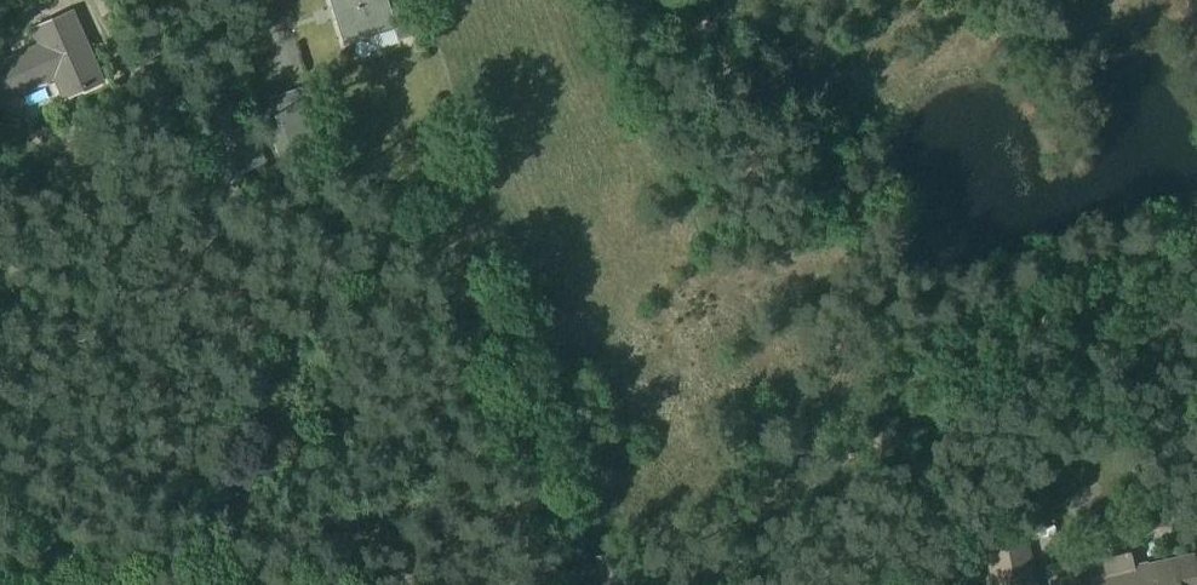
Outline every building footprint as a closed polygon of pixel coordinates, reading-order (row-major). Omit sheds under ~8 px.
[(344,45),(396,28),(387,0),(330,0),(344,45)] [(0,67),(0,99),(56,75),(66,99),(103,82),(72,13),(35,29),(44,48),(0,67)] [(325,112),(257,132),(272,165),(335,148),(325,112)] [(272,165),(257,132),(251,134),(221,145),(232,176),(272,165)] [(1023,543),(980,553),(987,584),(1032,584),(1023,543)] [(1051,583),(1052,584),(1179,584),(1179,582),(1195,578),(1187,556),(1144,566),(1145,567),(1128,571),(1123,554),(1080,565),(1083,576),(1051,583)]
